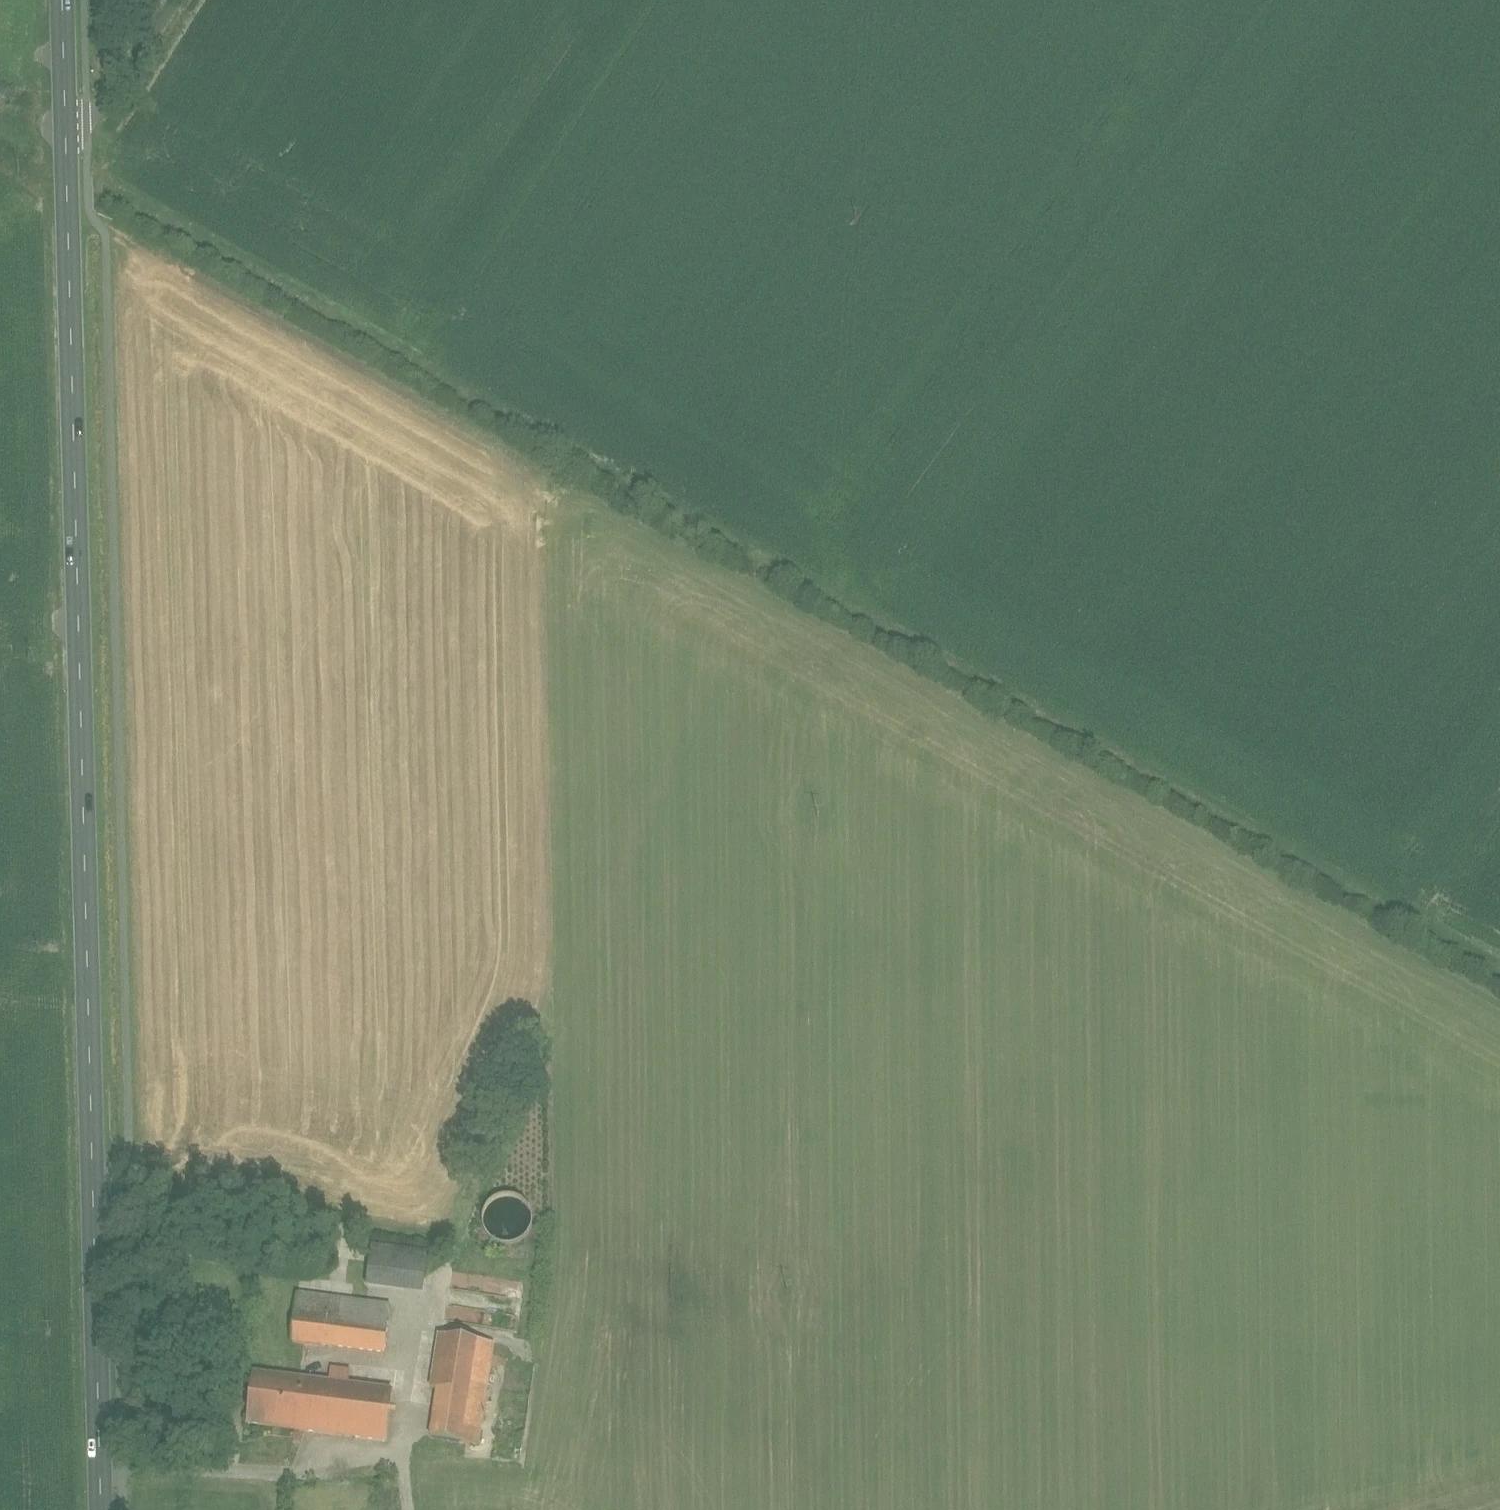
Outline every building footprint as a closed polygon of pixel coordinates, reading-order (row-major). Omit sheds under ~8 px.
[(429,1249),(370,1242),(365,1285),(423,1292),(429,1249)] [(391,1303),(296,1290),(290,1341),(385,1354),(391,1303)] [(496,1341),(437,1332),(429,1387),(436,1388),(428,1436),(480,1444),(496,1341)] [(329,1378),(252,1369),(245,1424),(386,1441),(393,1387),(349,1381),(350,1368),(330,1365),(329,1378)]
